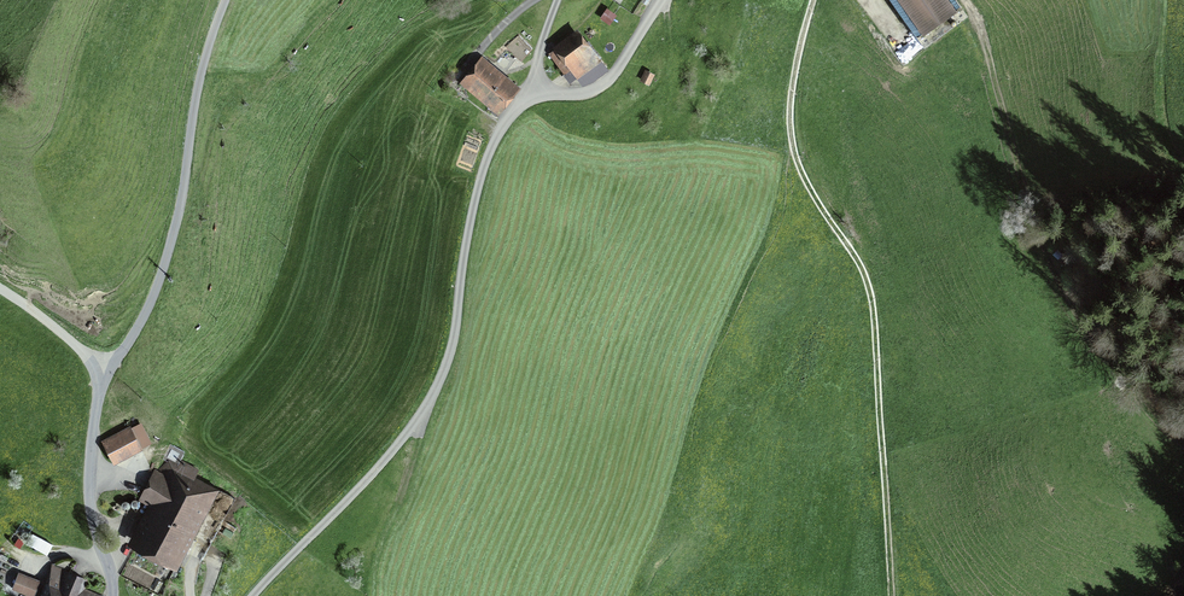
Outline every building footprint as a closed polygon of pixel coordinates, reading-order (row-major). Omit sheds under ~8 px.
[(956,0),(890,0),(924,48),(968,17),(956,0)] [(571,67),(578,76),(598,61),(591,51),(593,50),(589,43),(586,45),(579,36),(553,57),(564,72),(571,67)] [(497,107),(513,88),(480,61),(464,81),(497,107)] [(642,81),(648,83),(652,75),(646,73),(642,81)] [(140,446),(131,430),(104,444),(113,460),(140,446)] [(147,496),(158,502),(137,544),(171,562),(201,506),(204,507),(206,504),(203,502),(208,494),(214,498),(185,552),(201,560),(235,498),(194,476),(197,469),(180,459),(185,451),(170,443),(162,457),(168,461),(159,470),(160,471),(147,496)] [(32,529),(27,541),(49,549),(54,538),(32,529)] [(81,585),(65,579),(65,574),(51,569),(40,595),(76,595),(81,585)] [(11,588),(31,595),(32,595),(38,582),(17,573),(11,588)]
